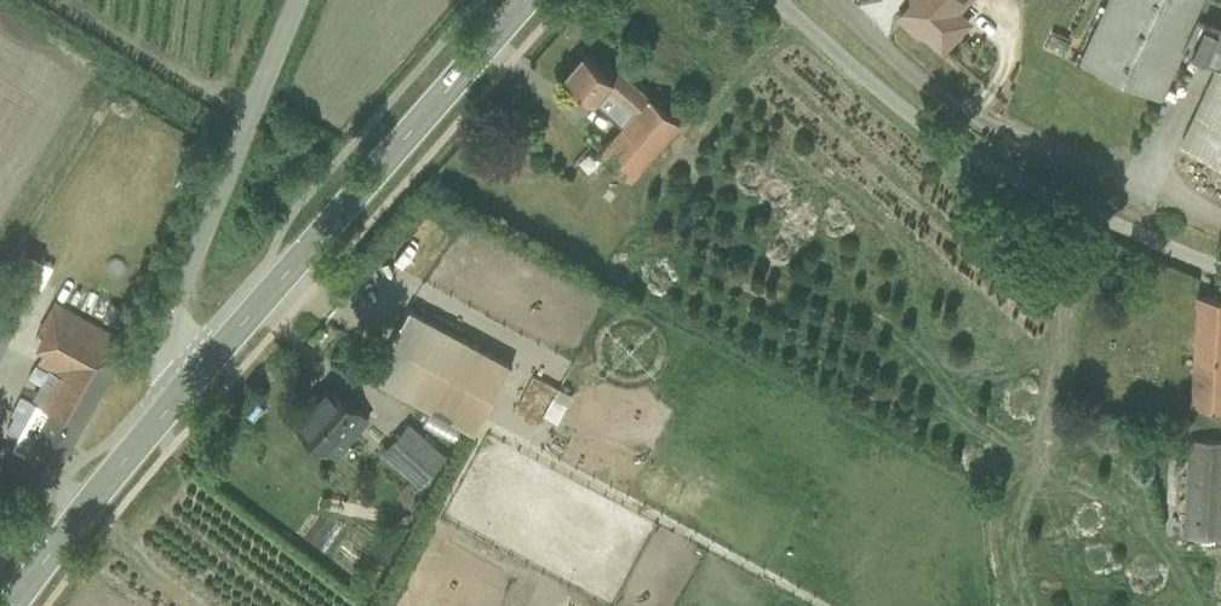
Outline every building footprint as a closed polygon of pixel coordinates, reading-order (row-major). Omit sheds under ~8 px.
[(899,13),(917,30),(919,30),(920,30),(922,30),(923,29),(942,46),(961,26),(949,15),(963,0),(910,0),(899,13)] [(1078,60),(1161,95),(1185,45),(1216,61),(1180,140),(1220,160),(1220,0),(1106,0),(1078,60)] [(1068,40),(1051,32),(1045,44),(1062,52),(1068,40)] [(632,179),(680,120),(619,65),(612,74),(583,50),(564,72),(622,122),(599,149),(593,144),(572,169),(610,202),(630,177),(632,179)] [(1197,55),(1188,50),(1172,80),(1182,85),(1197,55)] [(22,245),(0,289),(0,353),(14,325),(8,322),(43,256),(22,245)] [(1220,402),(1220,293),(1197,292),(1193,401),(1220,402)] [(38,361),(48,366),(30,398),(37,401),(13,445),(57,469),(127,340),(53,300),(38,329),(43,331),(36,346),(44,351),(38,361)] [(409,306),(372,374),(475,430),(510,361),(409,306)] [(525,411),(541,383),(519,370),(503,399),(525,411)] [(347,443),(369,418),(331,384),(312,405),(308,401),(293,417),(337,458),(349,445),(347,443)] [(446,453),(408,419),(382,449),(420,483),(446,453)] [(1187,436),(1183,534),(1220,536),(1220,438),(1187,436)]
